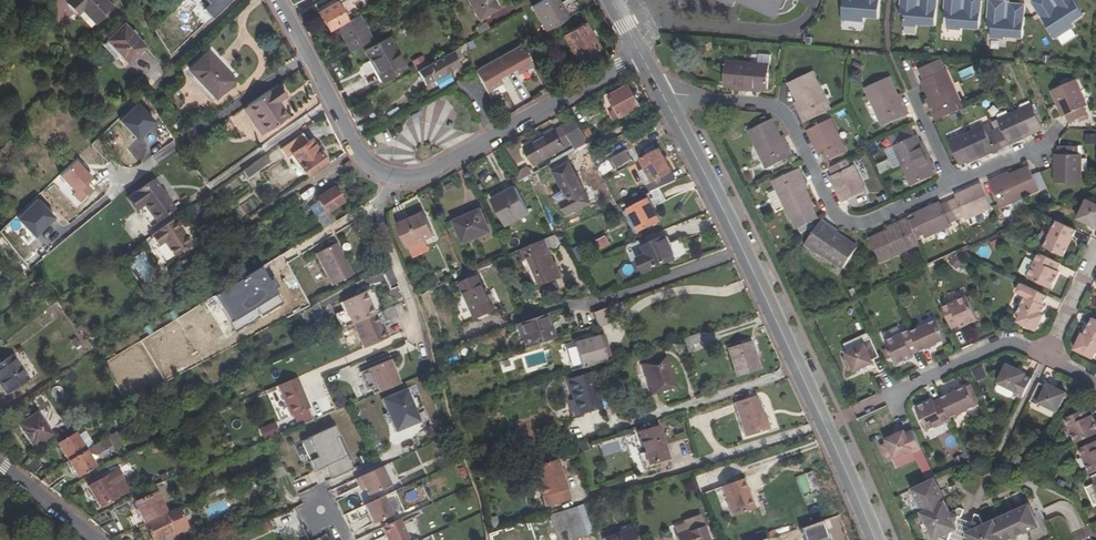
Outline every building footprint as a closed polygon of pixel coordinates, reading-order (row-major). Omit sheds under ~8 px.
[(106,0),(66,0),(65,1),(78,15),(83,11),(95,24),(113,7),(106,0)] [(328,30),(346,20),(343,15),(356,8),(351,0),(339,0),(318,11),(328,30)] [(492,0),(467,0),(478,19),(497,9),(492,0)] [(560,9),(555,0),(541,0),(531,6),(544,30),(565,18),(560,9)] [(560,9),(564,8),(559,0),(555,0),(560,9)] [(744,2),(758,9),(758,10),(773,17),(775,13),(779,14),(783,13),(787,12),(788,12),(793,8),(796,4),(795,3),(796,0),(739,0),(744,2)] [(842,20),(864,22),(864,17),(878,18),(880,0),(843,0),(842,20)] [(900,14),(905,14),(904,26),(917,27),(917,25),(935,26),(937,0),(901,0),(900,14)] [(944,17),(949,17),(948,29),(961,30),(961,28),(979,29),(982,0),(945,0),(944,17)] [(999,0),(989,0),(987,26),(992,27),(991,38),(1004,39),(1005,37),(1022,39),(1025,4),(1010,3),(1009,3),(1009,8),(1005,8),(1006,1),(999,0)] [(1056,1),(1053,3),(1051,0),(1034,0),(1032,1),(1056,39),(1075,27),(1072,23),(1084,15),(1074,0),(1056,0),(1056,1)] [(350,51),(370,39),(357,15),(336,27),(350,51)] [(598,47),(584,23),(562,35),(575,60),(598,47)] [(145,46),(124,24),(102,45),(116,58),(120,54),(128,63),(145,46)] [(405,68),(388,38),(364,51),(369,61),(371,60),(382,81),(405,68)] [(533,66),(521,45),(475,72),(478,78),(486,93),(533,66)] [(454,56),(459,52),(456,48),(416,71),(424,84),(459,65),(456,60),(454,56)] [(206,52),(189,69),(195,76),(207,89),(216,97),(233,81),(206,52)] [(748,62),(745,90),(754,90),(754,87),(760,88),(767,88),(770,55),(759,54),(758,63),(748,62)] [(960,109),(962,108),(939,60),(919,69),(924,80),(922,81),(930,98),(935,110),(932,112),(936,120),(960,109)] [(737,86),(737,89),(745,90),(748,62),(726,61),(724,85),(731,86),(737,86)] [(803,112),(800,113),(804,122),(830,109),(812,72),(789,83),(797,101),(803,112)] [(207,89),(195,76),(192,79),(204,91),(207,89)] [(902,107),(897,95),(888,77),(866,87),(883,125),(909,114),(906,106),(902,107)] [(1086,105),(1074,80),(1051,91),(1063,116),(1066,115),(1069,122),(1087,114),(1083,107),(1086,105)] [(285,97),(277,85),(268,91),(242,108),(260,135),(287,116),(278,102),(285,97)] [(640,106),(629,85),(609,95),(621,117),(640,106)] [(906,106),(900,94),(897,95),(902,107),(906,106)] [(935,110),(930,98),(927,100),(932,112),(935,110)] [(803,112),(797,101),(795,102),(800,113),(803,112)] [(1022,136),(1023,138),(1031,135),(1030,132),(1037,129),(1043,126),(1032,104),(1012,113),(1022,136)] [(994,130),(1002,148),(1011,144),(1010,141),(1022,136),(1012,113),(1000,118),(1003,126),(994,130)] [(525,146),(535,164),(579,140),(585,136),(581,131),(574,118),(525,146)] [(772,119),(749,130),(768,168),(793,155),(789,147),(786,149),(780,136),(772,119)] [(831,119),(808,130),(820,155),(823,154),(827,161),(847,152),(831,119)] [(180,128),(176,121),(169,126),(173,133),(180,128)] [(981,154),(994,149),(995,151),(1002,148),(994,130),(987,134),(984,126),(970,132),(981,154)] [(594,139),(588,127),(581,131),(585,136),(588,142),(594,139)] [(972,158),(974,160),(982,157),(981,154),(970,132),(949,141),(960,164),(966,161),(972,158)] [(1085,144),(1095,144),(1095,133),(1085,133),(1085,144)] [(307,141),(302,134),(280,149),(285,157),(291,153),(307,175),(326,161),(311,139),(307,141)] [(786,149),(789,147),(783,135),(780,136),(786,149)] [(903,165),(928,154),(924,146),(922,147),(919,141),(916,135),(894,145),(903,165)] [(585,136),(579,140),(582,146),(588,142),(585,136)] [(1010,141),(1011,144),(1023,138),(1022,136),(1010,141)] [(15,145),(10,140),(0,149),(6,155),(15,145)] [(1059,146),(1059,154),(1055,154),(1055,182),(1080,183),(1081,154),(1078,154),(1078,146),(1059,146)] [(640,159),(645,168),(651,181),(646,184),(650,192),(659,188),(675,180),(660,148),(640,159)] [(981,154),(982,157),(995,151),(994,149),(981,154)] [(631,160),(626,150),(610,158),(616,168),(631,160)] [(929,163),(932,162),(928,154),(903,165),(912,185),(934,175),(932,168),(929,163)] [(252,164),(257,171),(271,162),(266,155),(252,164)] [(854,165),(851,167),(847,159),(830,167),(833,175),(831,177),(843,202),(866,190),(854,165)] [(590,203),(569,162),(553,170),(563,190),(555,195),(559,203),(561,202),(567,215),(590,203)] [(247,179),(257,171),(252,164),(242,171),(247,179)] [(521,180),(532,174),(528,167),(517,173),(521,180)] [(1003,178),(1001,175),(989,181),(1001,207),(1039,190),(1032,175),(1028,167),(1011,174),(1003,178)] [(646,184),(651,181),(645,168),(639,172),(646,184)] [(777,209),(783,222),(792,218),(814,207),(806,189),(800,177),(803,176),(799,168),(765,184),(768,192),(777,209)] [(800,177),(806,189),(809,187),(803,176),(800,177)] [(129,196),(150,227),(175,210),(154,180),(129,196)] [(524,184),(528,202),(537,200),(533,183),(524,184)] [(949,202),(957,219),(964,216),(965,219),(991,207),(981,184),(955,196),(956,198),(949,202)] [(529,214),(513,186),(492,198),(507,226),(529,214)] [(322,230),(335,222),(329,212),(344,203),(333,187),(315,199),(324,213),(316,218),(322,230)] [(648,198),(628,209),(640,231),(660,220),(653,207),(665,200),(659,188),(650,192),(645,194),(648,198)] [(777,209),(768,192),(762,195),(768,207),(766,208),(769,213),(777,209)] [(1088,198),(1079,217),(1095,225),(1095,202),(1088,198)] [(951,225),(950,222),(957,219),(949,202),(942,205),(940,202),(915,214),(916,217),(908,221),(915,237),(924,234),(925,237),(951,225)] [(814,207),(792,218),(796,227),(819,216),(814,207)] [(301,219),(295,209),(288,213),(294,223),(301,219)] [(490,231),(480,209),(454,220),(463,243),(490,231)] [(634,234),(640,231),(628,209),(622,212),(634,234)] [(412,221),(410,218),(398,223),(408,246),(433,235),(424,216),(412,221)] [(900,224),(888,230),(870,238),(881,262),(919,245),(915,237),(908,221),(907,218),(899,221),(900,224)] [(843,267),(857,247),(836,233),(831,229),(833,226),(822,219),(805,244),(821,255),(822,253),(843,267)] [(165,263),(191,245),(174,220),(142,242),(149,253),(156,248),(165,263)] [(1045,245),(1064,254),(1076,229),(1057,220),(1045,245)] [(899,221),(886,227),(888,230),(900,224),(899,221)] [(553,235),(523,249),(539,286),(559,277),(546,248),(551,246),(555,249),(560,241),(556,233),(553,235)] [(609,243),(605,235),(595,240),(597,244),(594,246),(596,250),(609,243)] [(669,245),(665,237),(642,247),(645,254),(637,257),(644,272),(674,258),(675,260),(688,254),(682,239),(669,245)] [(353,275),(336,244),(316,254),(332,286),(353,275)] [(388,262),(382,251),(375,254),(381,265),(388,262)] [(1057,261),(1039,252),(1028,276),(1052,287),(1060,271),(1058,270),(1054,267),(1057,261)] [(959,268),(963,261),(954,255),(949,262),(959,268)] [(492,268),(482,271),(486,282),(496,279),(492,268)] [(262,270),(214,295),(233,331),(284,304),(271,280),(268,282),(262,270)] [(30,285),(34,290),(42,284),(33,273),(28,277),(33,283),(30,285)] [(493,310),(477,276),(460,284),(466,296),(455,301),(464,322),(493,310)] [(1046,305),(1044,304),(1048,295),(1022,282),(1017,292),(1026,296),(1018,313),(1021,315),(1018,321),(1037,330),(1044,314),(1042,313),(1046,305)] [(491,288),(499,308),(509,305),(501,284),(491,288)] [(354,324),(376,314),(365,292),(342,303),(353,325),(354,324)] [(950,325),(958,321),(960,326),(961,327),(978,320),(967,296),(942,307),(950,325)] [(607,313),(622,308),(620,302),(592,312),(595,320),(608,316),(607,313)] [(344,311),(336,314),(340,323),(347,321),(344,311)] [(376,314),(354,324),(365,348),(390,337),(386,329),(383,330),(376,314)] [(554,337),(546,314),(520,322),(517,324),(525,348),(554,337)] [(1093,317),(1089,326),(1085,334),(1083,334),(1076,349),(1094,357),(1095,353),(1095,319),(1093,317)] [(947,339),(938,319),(911,331),(918,347),(920,351),(947,339)] [(911,350),(918,347),(911,331),(910,329),(886,341),(897,364),(914,356),(913,354),(911,350)] [(683,338),(685,346),(701,341),(698,333),(683,338)] [(605,334),(599,336),(605,357),(610,356),(605,334)] [(582,367),(596,363),(595,360),(605,357),(599,336),(574,343),(582,367)] [(859,336),(844,343),(848,351),(863,344),(859,336)] [(863,344),(848,351),(846,352),(847,355),(843,357),(849,370),(853,368),(855,371),(875,362),(874,360),(880,356),(872,337),(864,341),(865,343),(863,344)] [(972,346),(972,338),(959,338),(959,346),(972,346)] [(760,370),(750,341),(727,348),(737,377),(760,370)] [(13,356),(0,364),(0,384),(7,394),(29,380),(13,356)] [(674,386),(665,357),(641,364),(651,394),(674,386)] [(381,393),(402,384),(392,360),(362,372),(369,389),(378,385),(381,393)] [(1017,391),(1015,394),(1023,397),(1032,378),(1025,375),(1026,373),(1007,364),(998,383),(1017,391)] [(977,380),(987,376),(983,366),(973,370),(977,380)] [(590,373),(567,380),(573,400),(569,402),(572,411),(581,408),(582,413),(600,407),(596,394),(601,393),(598,383),(593,384),(590,373)] [(291,416),(310,407),(297,377),(278,386),(291,416)] [(1040,382),(1031,401),(1039,405),(1040,402),(1058,411),(1067,392),(1048,383),(1047,386),(1040,382)] [(977,406),(968,387),(942,398),(944,403),(950,418),(977,406)] [(422,422),(406,390),(381,400),(387,413),(383,415),(389,427),(391,426),(396,434),(422,422)] [(767,430),(757,396),(734,402),(745,437),(767,430)] [(937,406),(935,401),(934,399),(917,407),(927,431),(951,420),(950,418),(944,403),(937,406)] [(1095,426),(1095,425),(1095,423),(1089,408),(1066,418),(1077,443),(1094,435),(1091,428),(1095,426)] [(17,425),(33,447),(52,435),(48,429),(42,420),(37,412),(17,425)] [(42,420),(48,429),(55,424),(49,415),(42,420)] [(105,427),(110,424),(104,415),(100,417),(105,427)] [(264,426),(260,418),(253,422),(257,429),(264,426)] [(354,470),(333,427),(300,443),(313,475),(323,470),(329,481),(354,470)] [(667,458),(658,427),(638,433),(648,464),(667,458)] [(913,450),(914,453),(922,449),(913,430),(906,433),(905,431),(886,439),(887,443),(880,446),(886,459),(893,456),(894,459),(913,450)] [(94,445),(86,431),(78,436),(86,450),(94,445)] [(124,438),(121,431),(116,434),(120,440),(124,438)] [(68,460),(86,450),(78,436),(76,433),(58,444),(68,460)] [(115,449),(123,445),(120,440),(116,434),(115,433),(94,445),(86,450),(68,460),(78,477),(96,467),(89,455),(92,453),(95,455),(112,445),(115,449)] [(1079,449),(1090,473),(1095,470),(1095,441),(1079,449)] [(260,453),(257,446),(250,449),(253,456),(260,453)] [(120,458),(128,454),(124,447),(116,452),(120,458)] [(33,476),(45,461),(35,454),(30,457),(22,467),(33,476)] [(962,455),(955,459),(957,464),(965,460),(962,455)] [(570,500),(558,459),(536,466),(542,484),(539,485),(542,497),(548,495),(552,505),(570,500)] [(392,487),(381,467),(360,477),(370,497),(392,487)] [(124,479),(118,469),(88,486),(100,507),(119,496),(113,485),(124,479)] [(60,496),(62,491),(74,483),(65,477),(50,488),(60,496)] [(753,508),(743,478),(721,485),(732,515),(753,508)] [(938,538),(943,539),(948,539),(951,532),(953,525),(956,517),(959,518),(962,510),(959,509),(950,512),(945,501),(944,498),(940,491),(936,482),(935,479),(912,489),(918,501),(923,512),(921,512),(933,539),(938,538)] [(214,491),(202,496),(205,502),(226,492),(223,487),(214,491)] [(157,491),(134,503),(144,523),(165,514),(167,513),(157,491)] [(393,516),(383,496),(364,505),(373,525),(393,516)] [(585,533),(592,531),(587,518),(583,505),(576,507),(585,533)] [(971,522),(974,523),(972,530),(971,533),(970,535),(969,538),(968,539),(1010,539),(1016,537),(1027,532),(1038,527),(1033,516),(1028,505),(1026,506),(1017,510),(1014,511),(1004,515),(997,519),(994,520),(982,525),(978,516),(974,514),(971,522)] [(585,534),(585,533),(576,507),(549,515),(555,532),(565,529),(569,539),(585,534)] [(165,514),(174,532),(180,529),(172,511),(167,513),(165,514)] [(174,532),(165,514),(144,523),(152,539),(157,539),(174,532)] [(101,528),(110,535),(120,530),(115,521),(101,528)] [(399,521),(382,528),(387,539),(409,539),(399,521)] [(497,529),(495,522),(487,525),(490,531),(497,529)] [(704,526),(675,536),(677,539),(709,539),(704,526)] [(632,528),(603,538),(603,539),(637,539),(632,528)]
